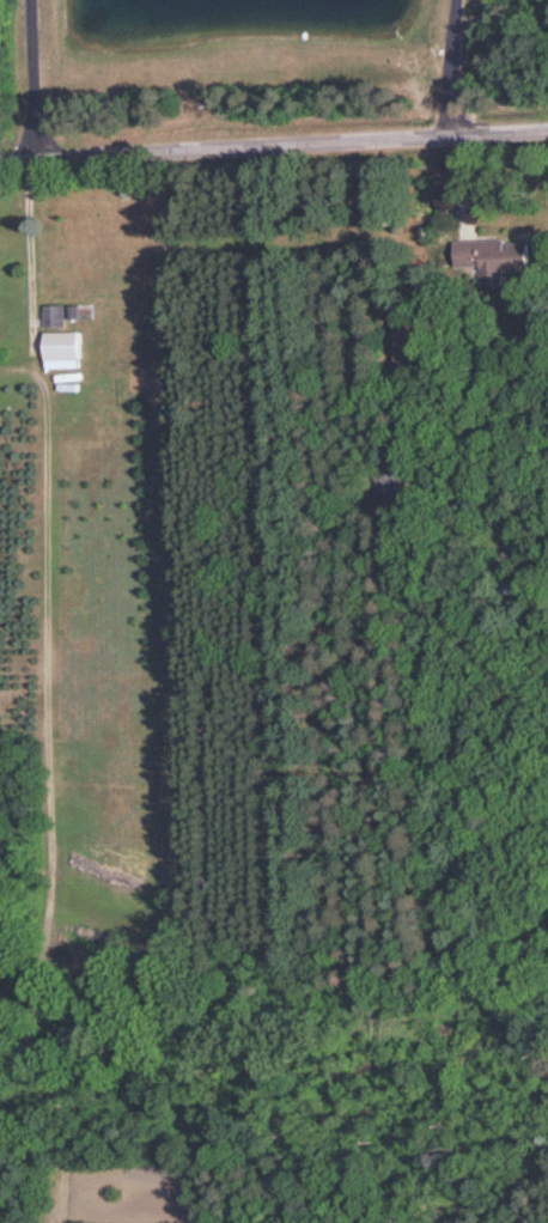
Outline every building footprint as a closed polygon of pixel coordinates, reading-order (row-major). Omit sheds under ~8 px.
[(532,271),(532,241),(459,239),(459,266),(483,266),(483,284),(506,285),(507,270),(532,271)] [(67,304),(45,304),(45,326),(67,326),(67,304)] [(83,359),(83,331),(48,331),(48,359),(83,359)]
